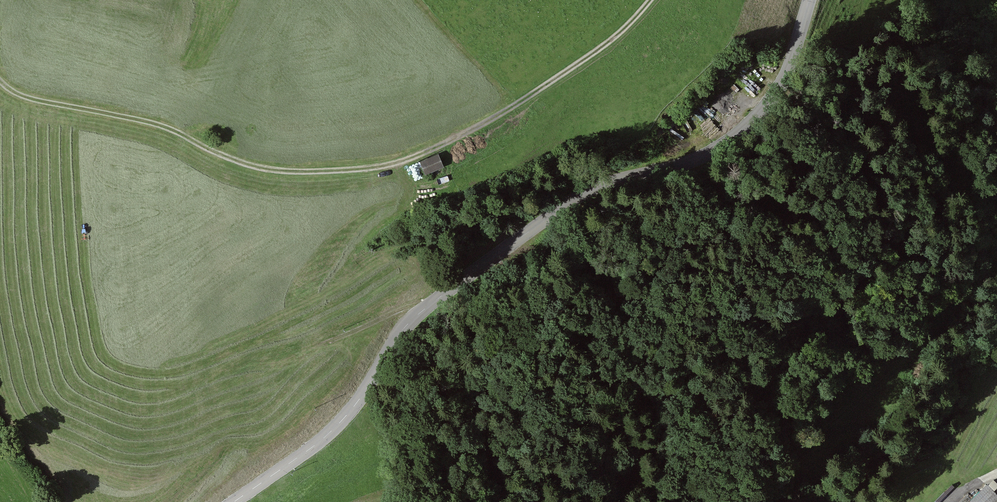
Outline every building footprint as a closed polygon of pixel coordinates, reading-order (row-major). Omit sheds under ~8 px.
[(420,162),(424,173),(440,166),(435,155),(420,162)] [(986,486),(968,501),(996,501),(996,496),(986,486)]
